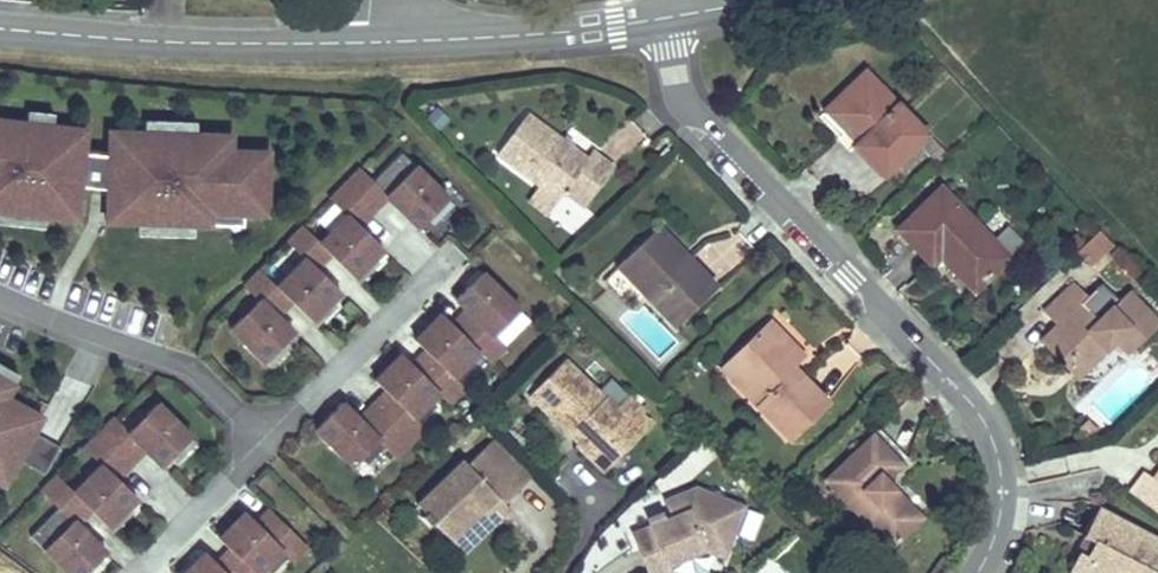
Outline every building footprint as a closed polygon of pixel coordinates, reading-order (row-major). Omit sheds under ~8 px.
[(830,105),(862,138),(853,147),(882,177),(924,136),(864,73),(830,105)] [(853,147),(862,138),(830,105),(822,114),(853,147)] [(44,231),(45,221),(78,226),(83,188),(104,191),(103,226),(136,228),(135,237),(192,240),(193,229),(212,230),(213,228),(242,229),(242,219),(270,220),(271,150),(235,150),(235,134),(196,133),(196,122),(144,121),(144,130),(105,130),(104,156),(87,155),(89,128),(55,124),(55,114),(27,111),(25,121),(0,118),(0,227),(44,231)] [(582,207),(612,168),(591,152),(585,160),(526,115),(496,154),(557,200),(563,192),(582,207)] [(935,165),(945,155),(930,139),(920,149),(935,165)] [(450,195),(399,152),(372,179),(358,166),(328,197),(344,213),(318,242),(302,224),(286,240),(303,258),(277,284),(260,267),(239,288),(255,303),(227,331),(261,366),(295,332),(277,314),(289,303),(312,324),(341,295),(314,267),(328,255),(351,279),(382,249),(361,226),(385,200),(418,230),(450,195)] [(947,249),(955,258),(947,266),(972,292),(1009,257),(940,186),(895,230),(930,266),(938,257),(947,249)] [(679,268),(687,260),(656,228),(648,236),(679,268)] [(1111,246),(1098,232),(1075,253),(1088,267),(1111,246)] [(687,260),(679,268),(648,236),(616,267),(675,327),(715,289),(687,260)] [(947,249),(938,257),(947,266),(955,258),(947,249)] [(523,308),(481,268),(451,301),(460,308),(449,320),(440,314),(412,340),(421,350),(409,361),(398,353),(372,380),(380,388),(354,414),(339,400),(311,429),(351,468),(379,441),(397,461),(428,429),(417,419),(439,397),(449,407),(468,387),(454,375),(478,350),(491,362),(508,343),(499,336),(523,308)] [(1108,336),(1113,342),(1126,356),(1157,326),(1126,293),(1095,323),(1079,307),(1087,299),(1072,284),(1042,314),(1055,327),(1044,338),(1074,368),(1108,336)] [(801,376),(794,382),(786,372),(792,366),(803,355),(769,321),(740,350),(751,362),(731,381),(789,440),(828,403),(801,376)] [(1113,342),(1108,336),(1074,368),(1044,338),(1038,343),(1073,380),(1113,342)] [(720,369),(731,381),(751,362),(740,350),(720,369)] [(1157,376),(1157,369),(1136,352),(1090,409),(1115,429),(1157,376)] [(615,411),(564,362),(529,397),(570,436),(575,430),(583,438),(576,446),(595,465),(615,444),(625,453),(641,436),(632,427),(641,417),(644,414),(627,398),(615,411)] [(4,488),(44,413),(11,395),(21,375),(0,364),(0,486),(4,488)] [(794,382),(801,376),(792,366),(786,372),(794,382)] [(138,508),(117,487),(146,458),(163,475),(172,466),(191,445),(156,412),(129,440),(114,427),(85,458),(103,474),(76,502),(58,486),(43,502),(60,518),(33,547),(60,572),(98,572),(100,571),(108,562),(79,535),(93,520),(110,537),(130,516),(138,508)] [(651,426),(641,417),(632,427),(641,436),(651,426)] [(896,491),(891,495),(882,487),(887,482),(903,467),(872,434),(823,482),(890,551),(923,520),(896,491)] [(504,506),(533,478),(496,440),(468,468),(464,464),(419,507),(427,516),(423,519),(431,527),(434,525),(450,542),(482,512),(494,525),(509,511),(504,506)] [(625,453),(615,444),(595,465),(605,474),(625,453)] [(197,451),(191,445),(172,466),(178,472),(197,451)] [(1152,481),(1144,474),(1130,494),(1157,515),(1157,472),(1152,481)] [(891,495),(896,491),(887,482),(882,487),(891,495)] [(721,502),(721,501),(722,501),(722,500),(722,499),(721,499),(721,498),(722,497),(721,497),(721,496),(720,495),(719,495),(719,494),(718,494),(718,493),(717,493),(716,493),(715,493),(714,493),(713,493),(712,493),(712,494),(711,494),(711,495),(710,495),(710,496),(709,496),(709,497),(708,497),(708,498),(695,493),(665,506),(672,521),(665,524),(665,523),(664,523),(664,522),(663,521),(662,521),(661,521),(661,520),(660,520),(659,520),(659,519),(658,519),(657,519),(657,520),(656,520),(655,520),(654,520),(654,521),(653,521),(653,522),(652,522),(651,523),(651,524),(650,525),(650,526),(650,527),(650,528),(650,529),(651,529),(651,530),(633,538),(648,572),(670,572),(668,568),(705,552),(724,559),(733,535),(738,537),(748,512),(721,502)] [(268,505),(254,520),(241,513),(215,539),(223,548),(213,557),(202,550),(180,572),(264,572),(283,553),(293,563),(310,545),(268,505)] [(1099,510),(1084,537),(1093,542),(1085,557),(1079,553),(1079,554),(1069,572),(1150,572),(1157,558),(1157,542),(1099,510)] [(130,516),(110,537),(116,542),(136,521),(130,516)] [(1093,542),(1084,537),(1076,552),(1079,554),(1079,553),(1085,557),(1093,542)]
